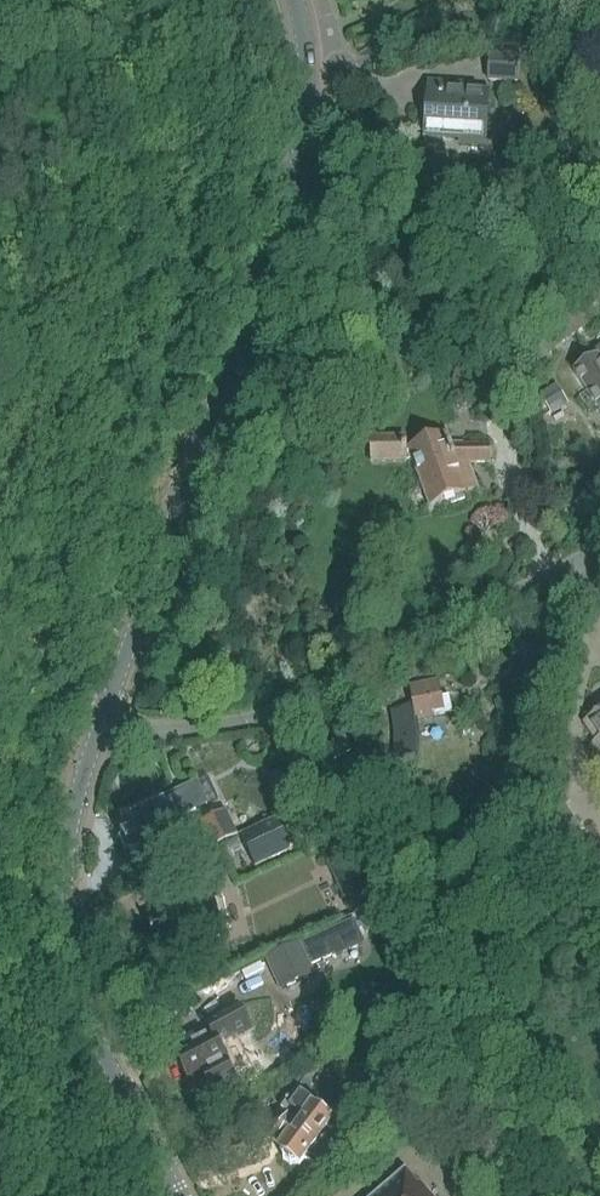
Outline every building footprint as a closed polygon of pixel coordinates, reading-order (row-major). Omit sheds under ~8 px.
[(487,80),(518,83),(521,54),(489,51),(487,80)] [(459,148),(486,149),(491,94),(465,92),(465,85),(427,82),(423,141),(459,143),(459,148)] [(577,308),(535,340),(546,354),(588,322),(577,308)] [(594,352),(596,356),(573,371),(599,414),(599,348),(594,352)] [(568,404),(556,384),(539,395),(551,414),(568,404)] [(448,433),(408,448),(430,507),(449,500),(451,504),(465,499),(464,495),(478,489),(467,463),(490,463),(490,444),(452,444),(448,433)] [(406,465),(405,461),(405,438),(376,439),(366,439),(367,466),(406,465)] [(413,704),(390,711),(391,715),(391,719),(392,722),(392,726),(392,730),(393,733),(393,737),(393,741),(393,744),(393,748),(393,752),(393,755),(415,757),(416,748),(416,739),(416,730),(416,721),(452,714),(449,699),(440,701),(436,682),(410,687),(413,704)] [(586,724),(597,740),(591,744),(599,757),(599,714),(586,724)] [(327,747),(334,760),(349,752),(343,739),(327,747)] [(126,828),(120,831),(132,855),(158,843),(164,854),(181,846),(183,845),(182,842),(178,833),(177,834),(171,821),(195,810),(195,809),(205,804),(218,799),(209,779),(197,784),(162,800),(163,800),(152,805),(132,815),(125,818),(122,819),(126,828)] [(120,807),(125,818),(132,815),(152,805),(147,794),(120,807)] [(550,811),(574,851),(587,843),(562,804),(550,811)] [(222,810),(212,816),(211,814),(200,819),(203,824),(202,825),(205,831),(182,842),(183,845),(181,846),(188,861),(194,858),(236,837),(222,810)] [(240,837),(255,869),(293,851),(278,819),(240,837)] [(335,860),(332,861),(357,914),(374,906),(368,893),(369,892),(350,852),(335,860)] [(181,884),(185,900),(214,893),(210,877),(181,884)] [(216,902),(214,896),(186,903),(187,906),(147,915),(155,949),(194,939),(195,942),(223,935),(222,929),(230,927),(224,900),(216,902)] [(354,919),(300,944),(310,966),(334,955),(335,957),(366,944),(354,919)] [(314,975),(300,944),(267,959),(268,963),(270,967),(277,983),(281,990),(314,975)] [(209,1034),(174,1053),(190,1085),(204,1077),(214,1097),(239,1084),(232,1070),(229,1064),(230,1064),(222,1048),(233,1042),(253,1032),(240,1006),(204,1025),(209,1034)] [(245,1064),(233,1042),(222,1048),(230,1064),(229,1064),(232,1070),(245,1064)] [(288,1117),(272,1138),(281,1145),(277,1150),(301,1168),(307,1161),(317,1168),(345,1130),(333,1121),(337,1117),(338,1115),(318,1100),(316,1102),(297,1087),(281,1109),(289,1115),(288,1117)] [(346,1165),(331,1181),(339,1188),(346,1195),(361,1179),(346,1165)] [(373,1195),(432,1195),(420,1183),(419,1184),(405,1168),(373,1195)]
